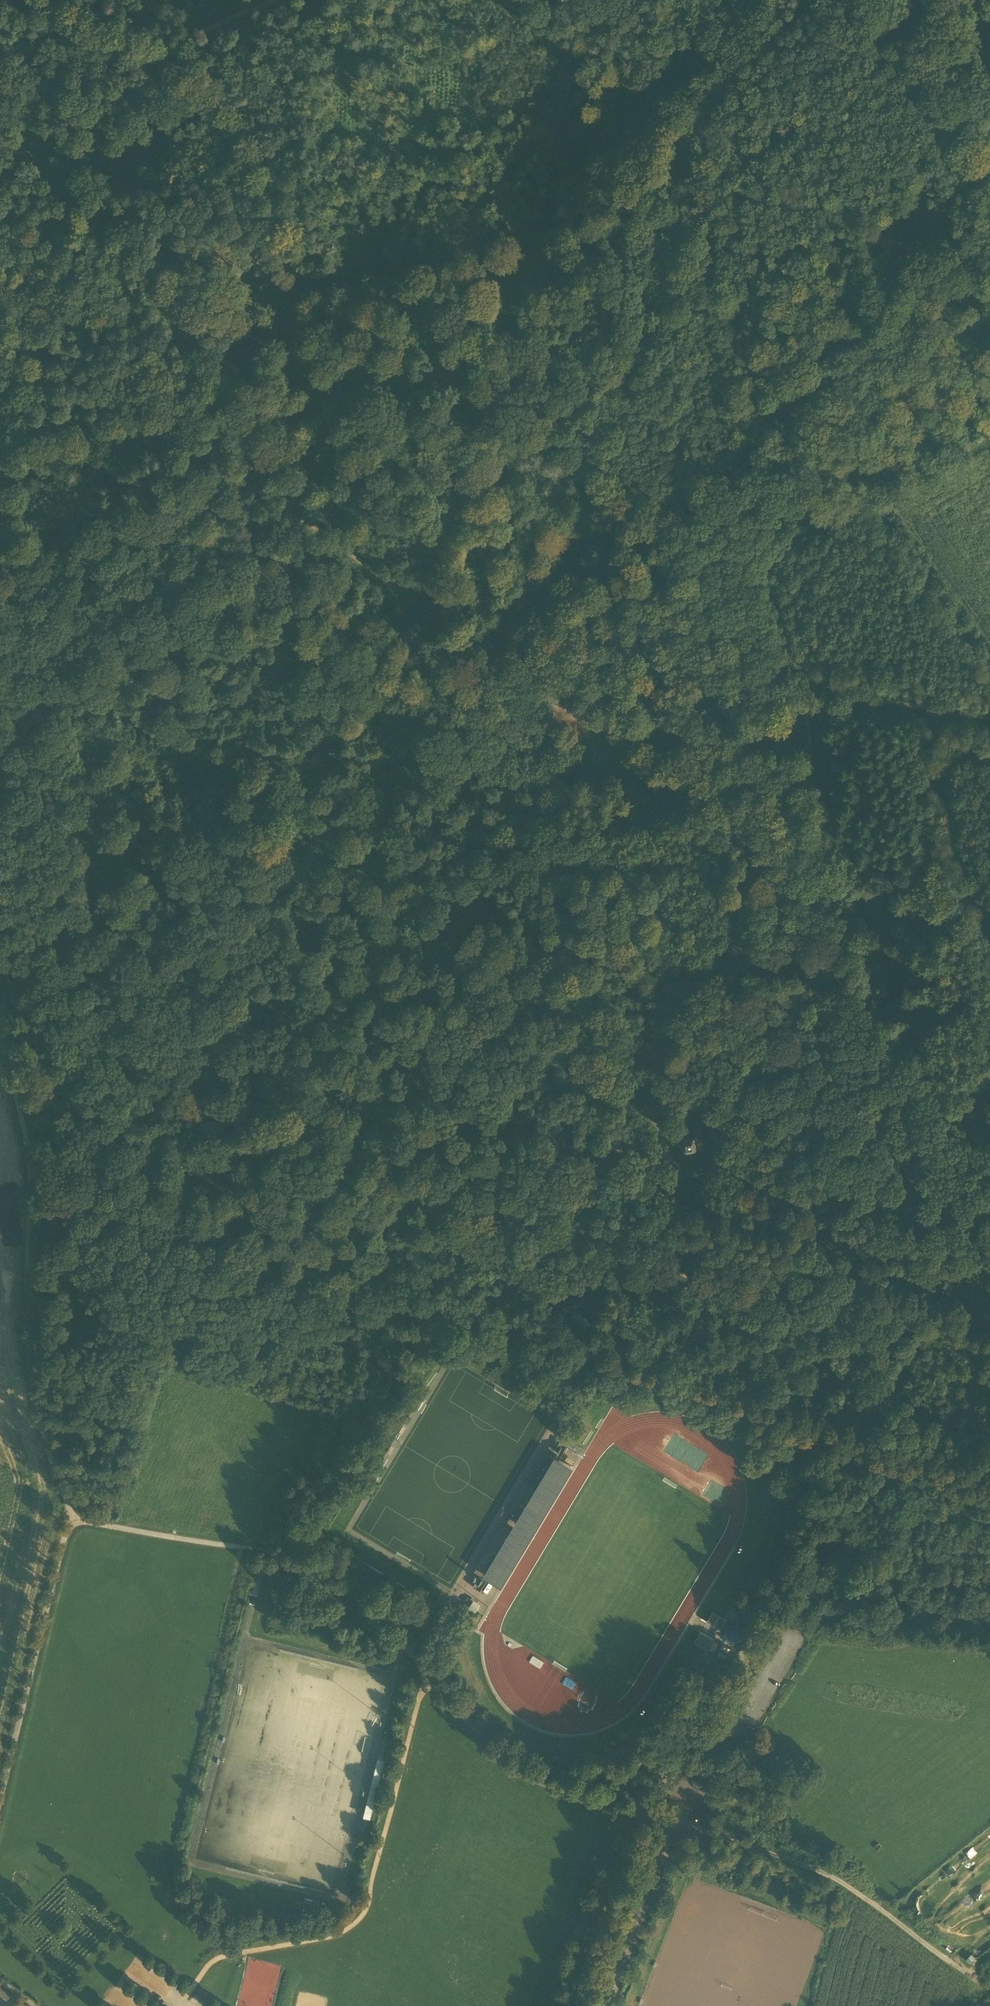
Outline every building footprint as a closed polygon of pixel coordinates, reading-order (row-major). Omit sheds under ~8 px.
[(278,502),(284,503),(288,498),(286,493),(281,492),(276,496),(278,502)] [(546,1130),(552,1132),(556,1127),(554,1122),(549,1120),(544,1125),(546,1130)] [(560,1441),(556,1450),(564,1454),(568,1444),(560,1441)] [(801,1457),(796,1450),(785,1457),(793,1470),(802,1463),(799,1459),(801,1457)] [(524,1525),(534,1531),(572,1469),(558,1461),(558,1460),(555,1459),(544,1452),(507,1515),(517,1521),(523,1511),(530,1515),(524,1525)] [(560,1458),(558,1461),(572,1469),(573,1466),(560,1458)] [(818,1475),(813,1470),(809,1475),(813,1479),(818,1475)] [(808,1512),(809,1501),(798,1499),(796,1510),(808,1512)] [(517,1521),(512,1531),(505,1541),(512,1545),(518,1535),(528,1541),(534,1531),(524,1525),(530,1515),(523,1511),(517,1521)] [(503,1583),(528,1541),(518,1535),(512,1545),(505,1541),(512,1531),(501,1524),(476,1566),(486,1573),(489,1575),(489,1574),(490,1575),(503,1583)] [(501,1585),(503,1583),(490,1575),(488,1577),(501,1585)] [(712,1609),(705,1620),(719,1628),(725,1617),(712,1609)] [(713,1638),(719,1628),(705,1620),(699,1630),(713,1638)] [(707,1648),(713,1638),(699,1630),(693,1640),(702,1645),(707,1648)] [(302,1908),(309,1910),(312,1900),(305,1898),(302,1908)] [(330,1904),(317,1901),(314,1911),(327,1914),(330,1904)] [(965,1958),(969,1961),(975,1955),(971,1952),(965,1958)]
